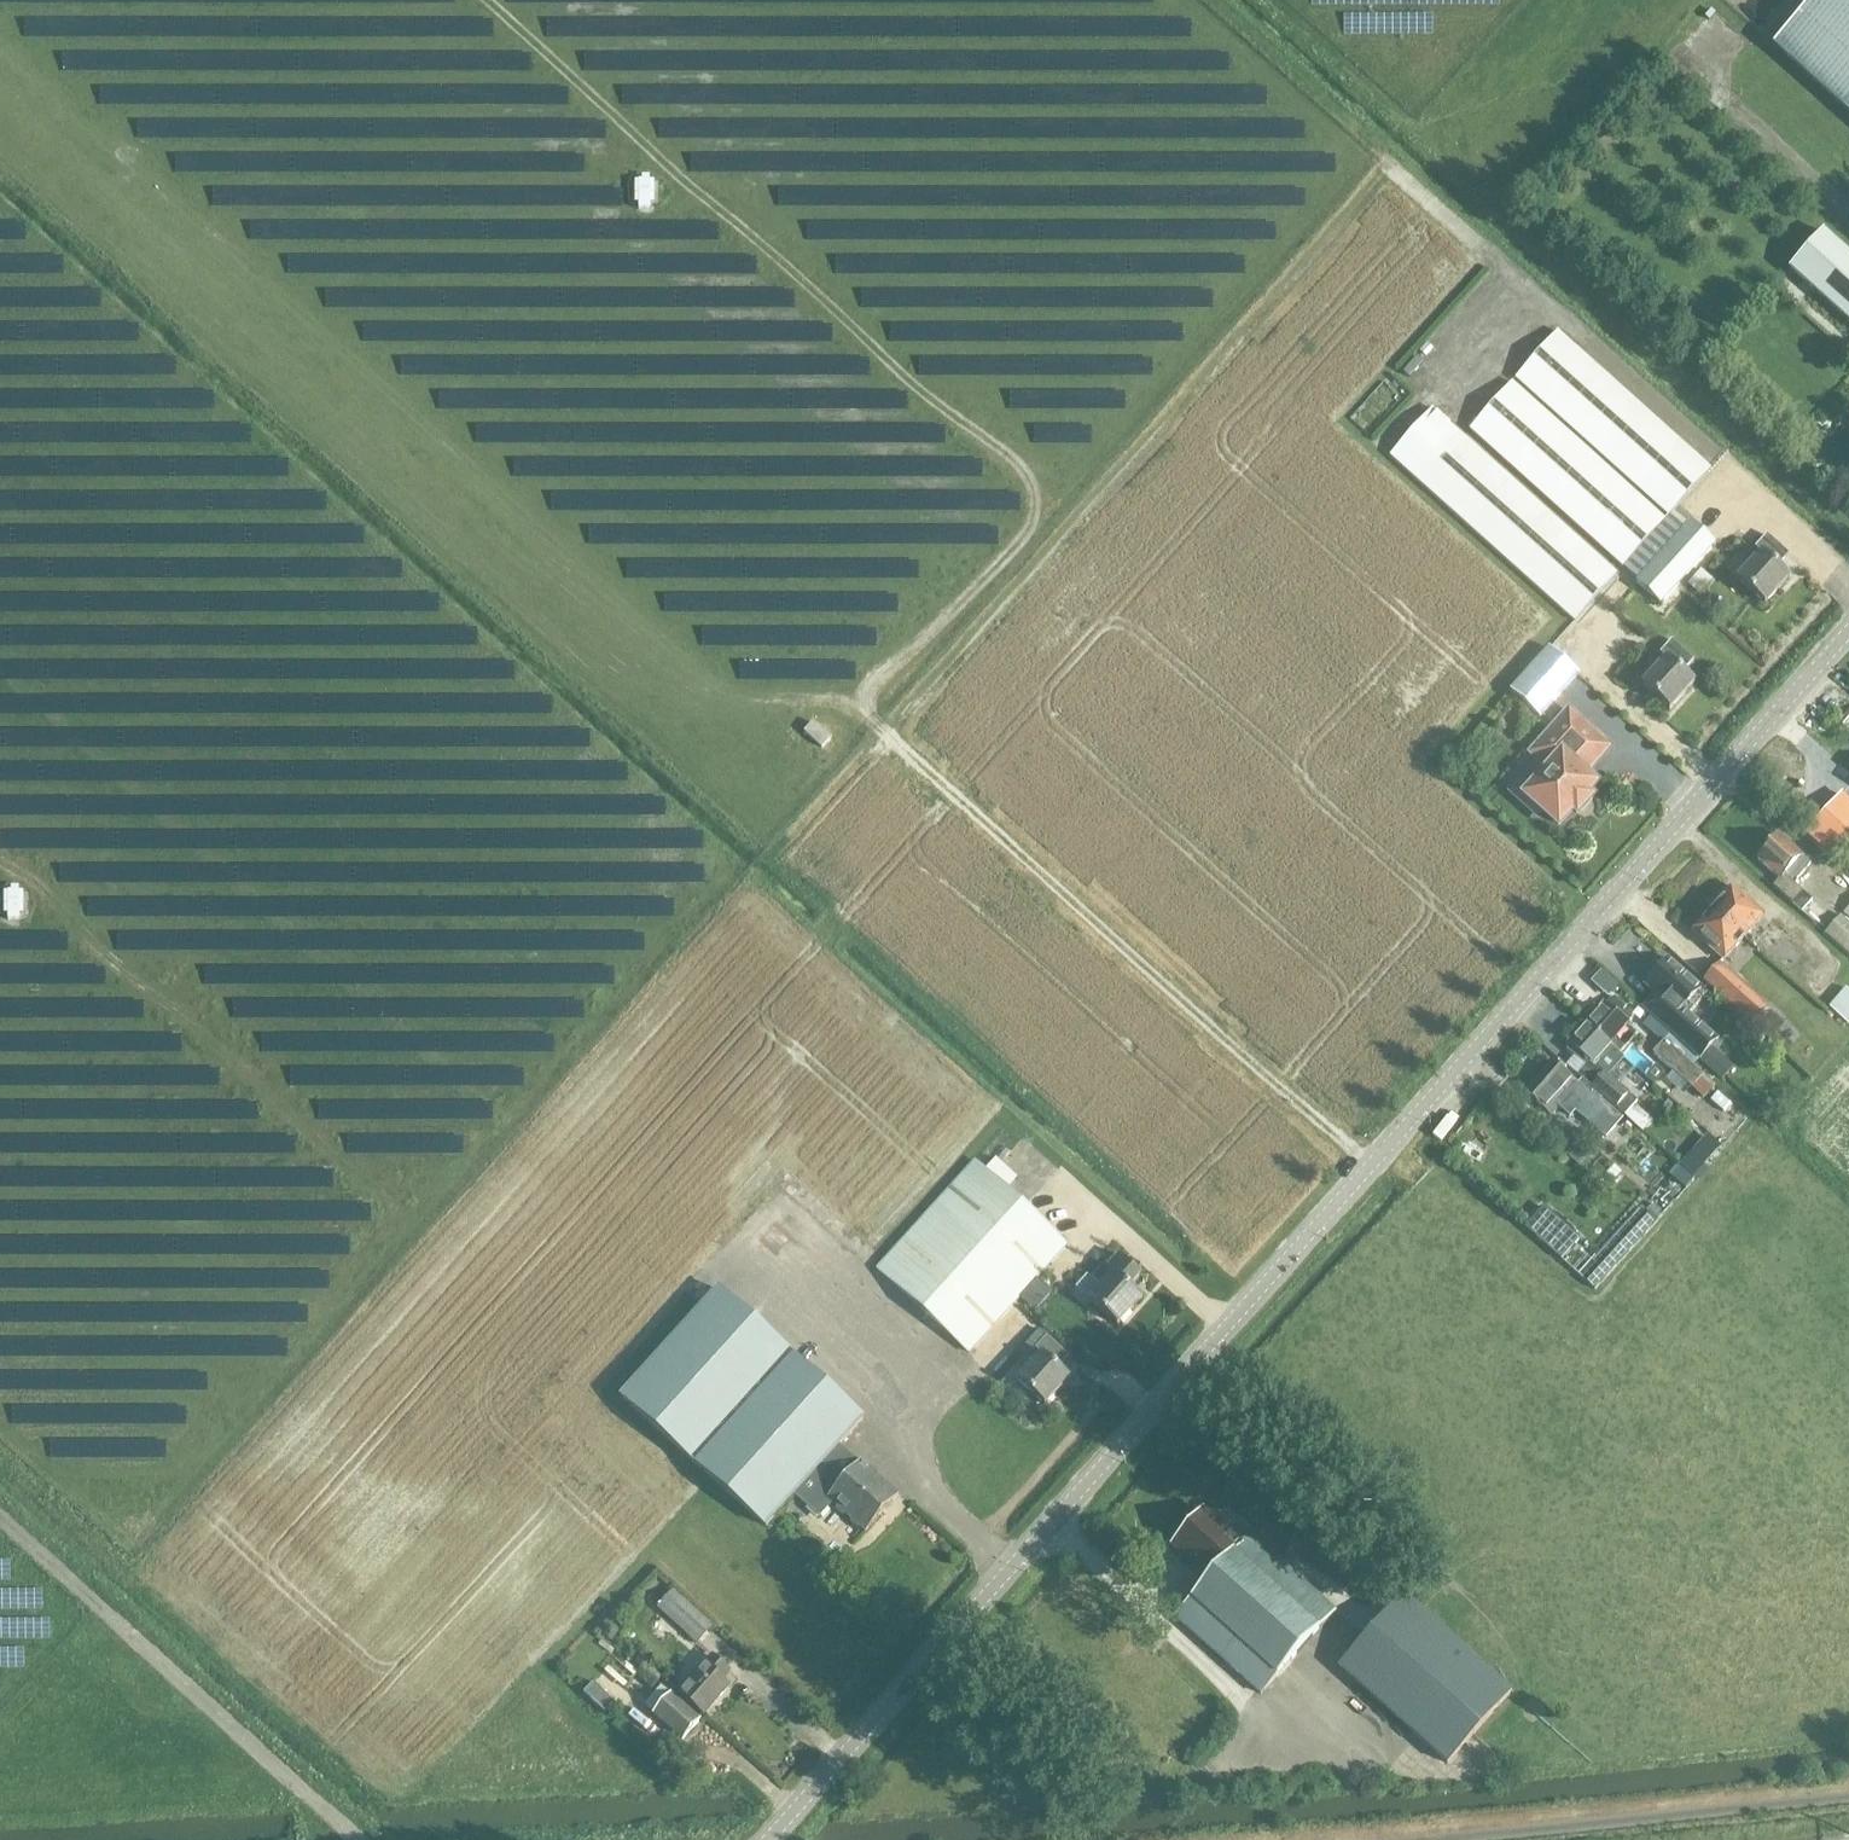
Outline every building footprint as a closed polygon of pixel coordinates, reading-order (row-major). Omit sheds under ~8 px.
[(1775,44),(1848,110),(1848,0),(1815,0),(1775,44)] [(655,203),(654,179),(635,179),(635,203),(639,203),(639,209),(650,209),(650,203),(655,203)] [(1848,322),(1848,255),(1823,231),(1789,268),(1848,322)] [(1470,430),(1623,566),(1639,581),(1637,583),(1661,604),(1716,544),(1692,522),(1688,526),(1672,512),(1711,467),(1558,331),(1515,379),(1668,516),(1666,518),(1513,382),(1470,430)] [(1617,572),(1433,408),(1390,457),(1572,619),(1574,621),(1617,572)] [(1766,604),(1790,577),(1778,566),(1789,554),(1768,535),(1756,548),(1762,554),(1739,579),(1766,604)] [(1670,710),(1696,682),(1684,672),(1694,661),(1672,641),(1661,653),(1667,659),(1643,685),(1670,710)] [(1540,717),(1579,674),(1550,648),(1511,691),(1540,717)] [(1569,713),(1534,753),(1551,768),(1537,783),(1533,779),(1525,780),(1518,788),(1518,796),(1534,810),(1542,810),(1542,809),(1559,824),(1573,809),(1577,812),(1590,798),(1586,794),(1595,785),(1583,775),(1583,764),(1602,743),(1569,713)] [(822,749),(831,739),(812,722),(803,732),(822,749)] [(1758,858),(1779,878),(1773,885),(1792,903),(1814,923),(1825,910),(1802,891),(1793,883),(1806,868),(1797,859),(1800,856),(1778,836),(1758,858)] [(1732,887),(1712,910),(1744,938),(1764,915),(1732,887)] [(25,914),(25,891),(5,891),(5,914),(9,914),(9,920),(21,920),(21,914),(25,914)] [(1744,938),(1712,910),(1691,934),(1723,962),(1744,938)] [(1848,954),(1848,924),(1840,917),(1825,933),(1848,954)] [(1668,959),(1645,985),(1662,1000),(1651,1013),(1701,1058),(1712,1045),(1684,1020),(1707,994),(1668,959)] [(1753,1024),(1767,1008),(1719,963),(1704,978),(1753,1024)] [(1592,980),(1611,992),(1619,980),(1600,968),(1592,980)] [(1848,1021),(1848,992),(1845,989),(1829,1007),(1848,1023),(1848,1021)] [(1589,1020),(1587,1022),(1613,1045),(1621,1052),(1637,1033),(1628,1026),(1630,1025),(1628,1023),(1632,1018),(1624,1010),(1625,1006),(1615,997),(1610,999),(1606,1004),(1604,1003),(1598,1009),(1595,1008),(1587,1017),(1589,1020)] [(1620,1053),(1621,1053),(1613,1045),(1587,1022),(1569,1042),(1571,1043),(1566,1049),(1587,1067),(1579,1076),(1625,1117),(1638,1102),(1605,1073),(1622,1055),(1620,1053)] [(1722,1079),(1733,1067),(1725,1060),(1714,1072),(1722,1079)] [(1600,1132),(1615,1115),(1590,1093),(1589,1095),(1551,1062),(1525,1091),(1552,1115),(1559,1107),(1570,1117),(1575,1111),(1600,1132)] [(1697,1175),(1722,1141),(1707,1130),(1682,1163),(1697,1175)] [(1670,1199),(1689,1178),(1653,1144),(1634,1166),(1660,1189),(1643,1208),(1654,1218),(1671,1200),(1670,1199)] [(970,1353),(1067,1246),(975,1163),(878,1270),(970,1353)] [(1547,1202),(1527,1223),(1562,1256),(1582,1236),(1547,1202)] [(1117,1326),(1143,1298),(1132,1288),(1142,1277),(1119,1255),(1117,1257),(1113,1253),(1104,1263),(1110,1268),(1108,1269),(1115,1275),(1091,1301),(1117,1326)] [(1022,1296),(1035,1309),(1055,1288),(1041,1275),(1022,1296)] [(866,1532),(899,1496),(862,1463),(861,1464),(840,1446),(865,1418),(722,1289),(624,1397),(766,1526),(795,1494),(820,1517),(833,1503),(866,1532)] [(1046,1405),(1069,1379),(1058,1369),(1069,1357),(1047,1337),(1036,1349),(1042,1355),(1019,1381),(1046,1405)] [(1170,1548),(1207,1581),(1208,1583),(1176,1619),(1260,1695),(1334,1612),(1250,1536),(1241,1546),(1203,1512),(1170,1548)] [(697,1642),(712,1626),(674,1591),(659,1607),(697,1642)] [(1447,1764),(1510,1693),(1402,1597),(1339,1667),(1447,1764)] [(653,1687),(662,1676),(648,1664),(651,1660),(643,1652),(630,1666),(653,1687)] [(723,1680),(730,1672),(714,1657),(708,1665),(706,1663),(680,1693),(705,1715),(730,1687),(723,1680)] [(683,1739),(700,1721),(662,1688),(646,1706),(683,1739)]
